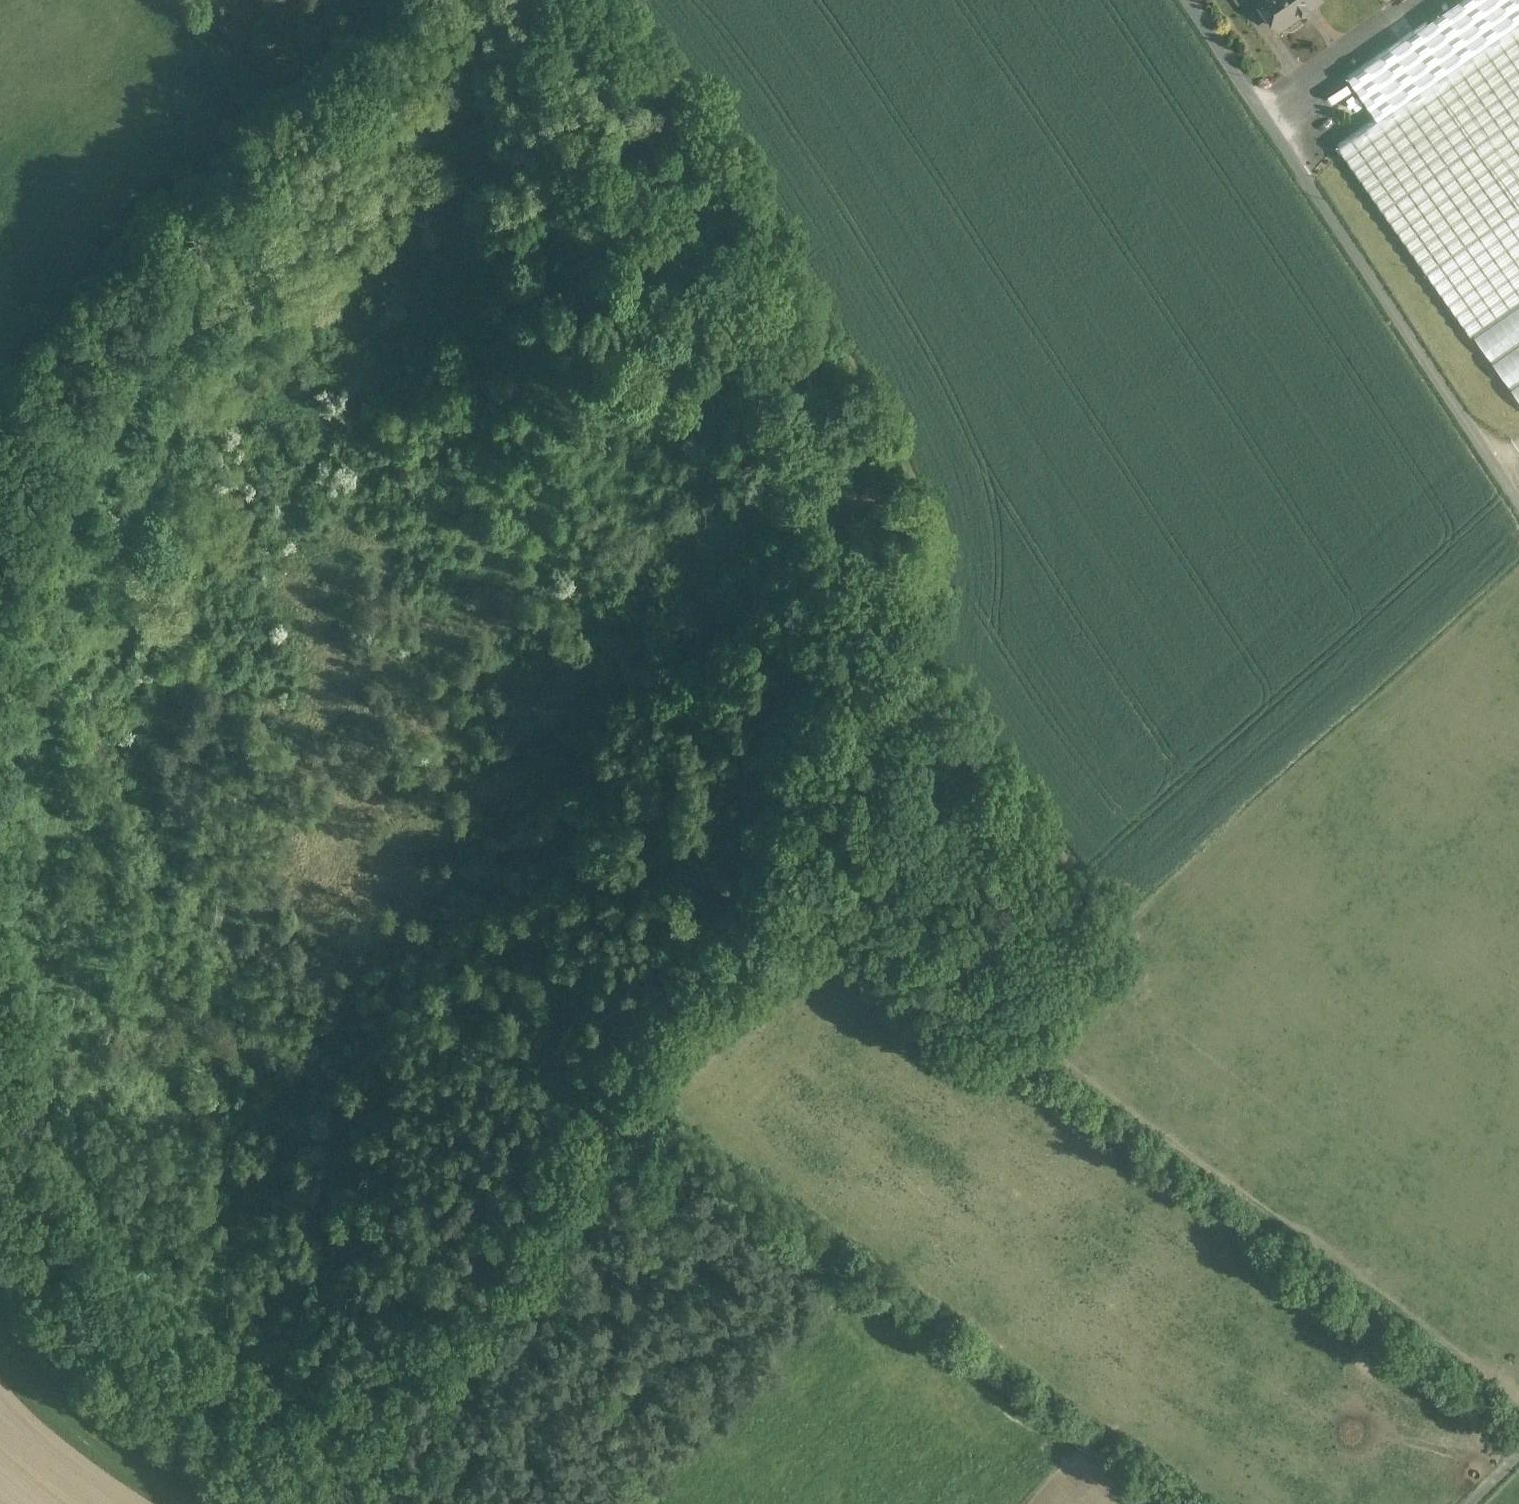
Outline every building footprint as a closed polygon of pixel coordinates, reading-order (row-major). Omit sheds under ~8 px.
[(269,11),(285,0),(262,0),(269,11)] [(1277,28),(1317,0),(1257,0),(1277,28)] [(1339,146),(1518,403),(1518,0),(1459,0),(1347,78),(1376,120),(1339,146)]
